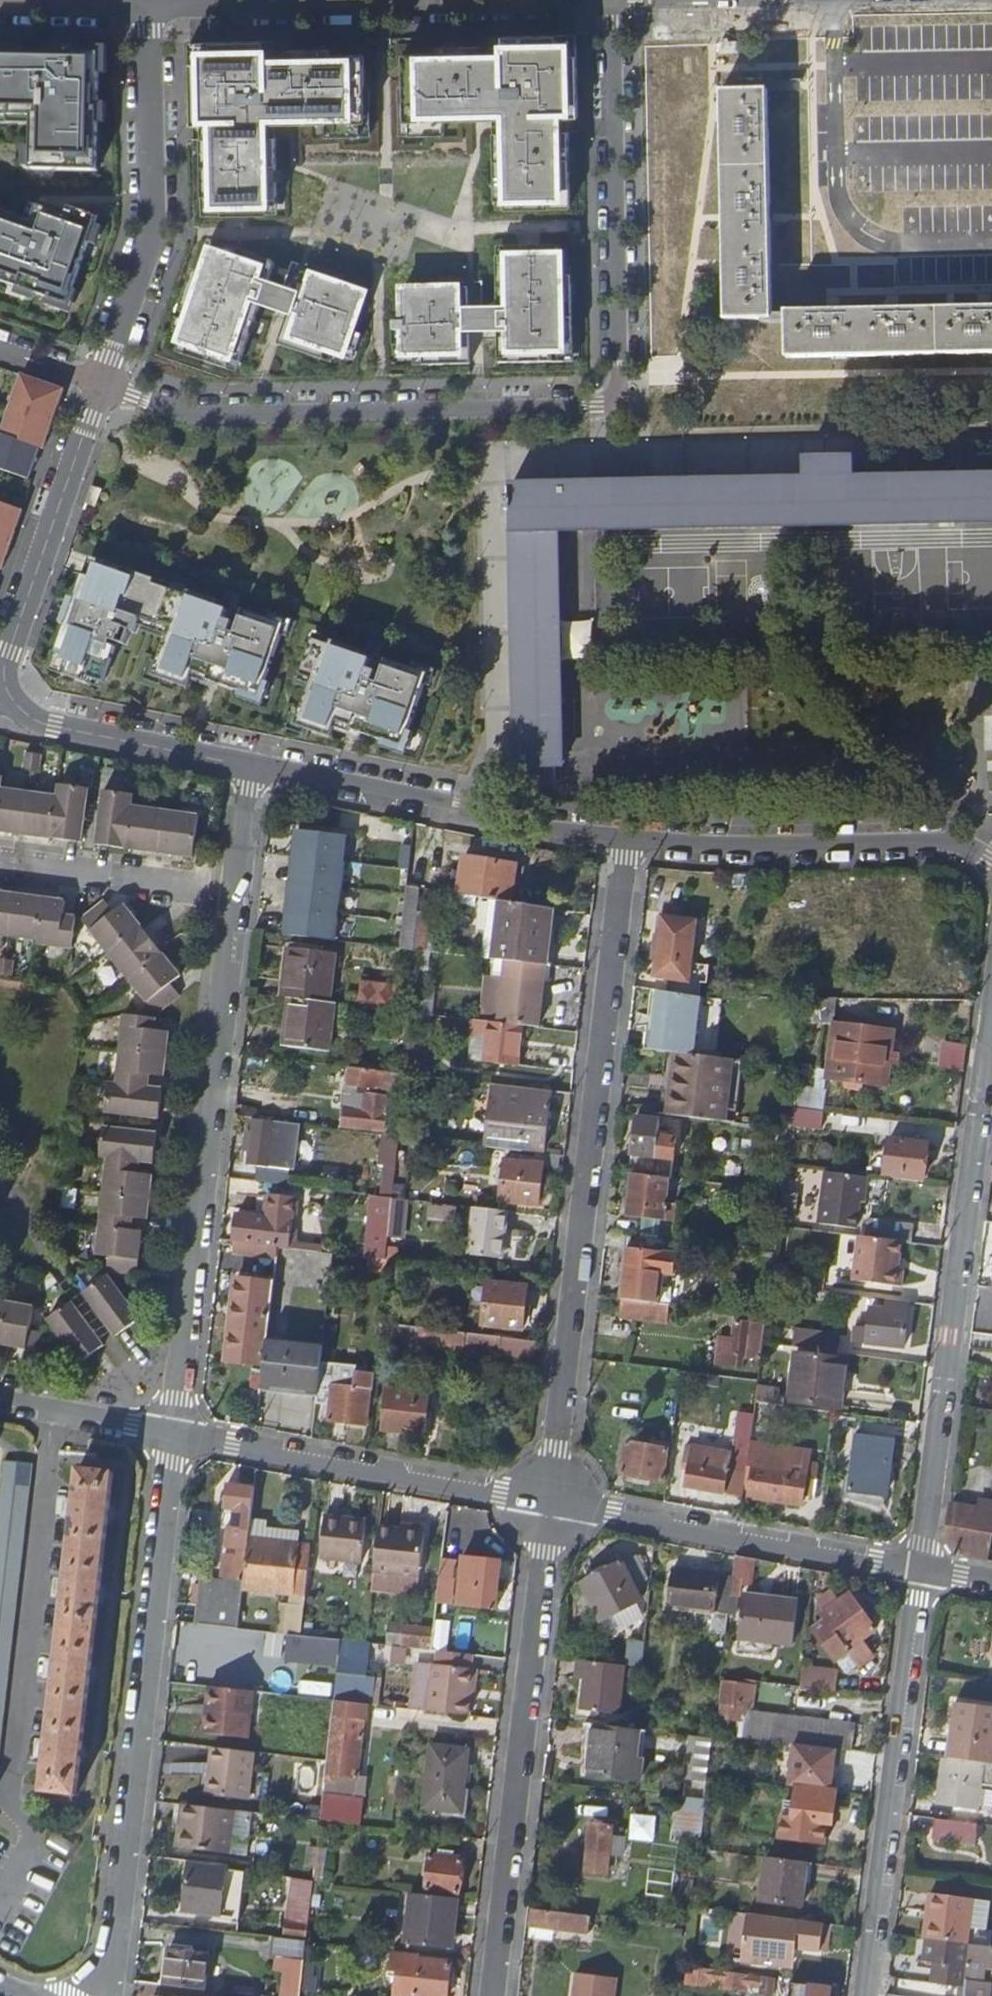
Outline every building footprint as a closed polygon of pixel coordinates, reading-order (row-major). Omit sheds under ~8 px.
[(438,55),(404,56),(405,89),(400,89),(400,106),(405,106),(406,122),(411,122),(411,136),(445,135),(444,121),(482,120),(495,120),(495,134),(497,200),(507,200),(507,210),(571,208),(569,132),(569,119),(579,118),(577,36),(565,36),(494,38),(494,48),(480,48),(438,49),(438,55)] [(735,41),(716,41),(717,52),(736,52),(735,41)] [(206,140),(207,216),(271,215),(271,205),(281,204),(279,138),(279,125),(293,124),(330,124),(330,137),(364,136),(364,123),(369,123),(369,107),(374,107),(373,89),(368,89),(367,56),(333,57),(333,51),(291,52),(277,52),(277,42),(193,44),(195,126),(205,126),(206,140)] [(100,55),(73,54),(0,52),(0,116),(32,117),(31,170),(97,171),(100,55)] [(767,91),(723,92),(726,318),(770,318),(770,271),(769,214),(768,122),(767,91)] [(411,136),(411,122),(406,122),(405,106),(400,106),(401,136),(411,136)] [(682,106),(682,126),(707,127),(708,107),(682,106)] [(374,137),(374,107),(369,107),(369,123),(364,123),(364,136),(374,137)] [(507,210),(507,200),(497,200),(497,210),(507,210)] [(66,216),(68,211),(55,207),(40,201),(38,206),(66,216)] [(32,221),(38,206),(31,203),(25,218),(32,221)] [(278,213),(281,204),(271,205),(271,215),(278,213)] [(68,306),(74,290),(100,218),(70,207),(68,211),(66,216),(38,206),(32,221),(25,218),(0,209),(0,281),(17,288),(36,294),(48,299),(68,306)] [(221,257),(224,247),(210,243),(204,261),(208,263),(212,254),(221,257)] [(562,256),(561,246),(552,247),(552,257),(562,256)] [(232,362),(241,365),(261,305),(269,284),(275,265),(224,247),(221,257),(212,254),(208,263),(204,276),(195,272),(178,321),(188,324),(184,333),(181,345),(190,347),(187,357),(229,371),(232,362)] [(508,258),(498,258),(499,309),(500,334),(501,363),(564,362),(564,352),(574,352),(572,278),(562,278),(562,268),(562,256),(552,257),(552,247),(508,248),(508,258)] [(508,258),(508,248),(498,248),(498,258),(508,258)] [(572,278),(572,267),(562,268),(562,278),(572,278)] [(353,334),(366,296),(304,274),(296,294),(288,315),(278,343),(322,360),(326,350),(335,354),(344,358),(348,348),(357,352),(362,337),(353,334)] [(288,315),(296,294),(269,284),(261,305),(288,315)] [(36,294),(17,288),(15,294),(33,300),(36,294)] [(469,309),(469,288),(403,290),(404,322),(394,323),(394,345),(404,345),(404,355),(414,355),(424,355),(424,365),(470,364),(470,334),(469,309)] [(68,306),(48,299),(46,304),(70,313),(78,291),(74,290),(68,306)] [(986,308),(893,310),(834,311),(786,312),(788,352),(991,350),(991,308),(986,308)] [(499,309),(469,309),(470,334),(500,334),(499,309)] [(184,333),(188,324),(178,321),(175,331),(184,333)] [(187,357),(190,347),(181,345),(178,354),(187,357)] [(404,355),(404,345),(394,345),(394,355),(404,355)] [(353,361),(357,352),(348,348),(344,358),(353,361)] [(332,363),(335,354),(326,350),(322,360),(332,363)] [(574,362),(574,352),(564,352),(564,362),(574,362)] [(424,365),(424,355),(414,355),(414,365),(424,365)] [(241,365),(232,362),(229,371),(238,374),(241,365)] [(22,375),(21,377),(11,407),(1,434),(0,438),(0,472),(29,482),(31,478),(40,452),(43,454),(65,390),(22,375)] [(991,519),(991,473),(848,475),(847,454),(822,454),(798,454),(798,473),(555,478),(508,479),(509,487),(502,487),(502,500),(509,500),(515,768),(524,768),(525,785),(556,784),(556,767),(561,767),(558,617),(557,530),(566,530),(594,529),(991,519)] [(102,490),(92,486),(85,503),(96,507),(102,490)] [(0,501),(0,573),(1,573),(23,509),(0,501)] [(90,557),(84,575),(92,578),(98,560),(90,557)] [(155,578),(98,558),(98,560),(92,578),(84,575),(83,575),(75,599),(66,625),(56,652),(57,653),(65,655),(59,672),(88,682),(89,678),(104,682),(116,647),(109,644),(110,639),(126,645),(130,631),(136,633),(139,624),(141,619),(169,629),(167,634),(158,662),(153,675),(164,679),(188,687),(191,679),(193,674),(220,684),(241,691),(261,698),(267,681),(283,634),(287,624),(270,618),(244,609),(239,623),(225,619),(228,609),(215,605),(217,600),(189,590),(187,595),(154,583),(155,578)] [(154,583),(187,595),(189,590),(189,589),(156,577),(155,578),(154,583)] [(61,623),(66,625),(75,599),(70,597),(69,599),(68,598),(61,618),(60,621),(61,621),(61,623)] [(271,612),(270,618),(287,624),(283,634),(288,636),(294,620),(271,612)] [(141,619),(139,624),(167,634),(169,629),(141,619)] [(316,631),(313,636),(331,643),(332,638),(333,637),(316,631)] [(384,740),(404,748),(409,731),(426,684),(430,674),(413,668),(387,659),(382,674),(368,669),(371,659),(359,655),(361,648),(332,638),(331,643),(313,636),(300,674),(312,678),(310,684),(300,712),(296,725),(307,729),(331,737),(334,729),(336,724),(363,733),(384,740)] [(65,655),(57,653),(51,670),(59,672),(65,655)] [(153,675),(158,662),(152,660),(146,679),(162,685),(164,679),(153,675)] [(414,663),(413,668),(430,674),(426,684),(432,686),(437,671),(414,663)] [(193,674),(191,679),(211,686),(218,689),(220,684),(193,674)] [(312,678),(300,674),(298,680),(310,684),(312,678)] [(89,678),(88,682),(102,687),(104,682),(89,678)] [(261,698),(241,691),(240,694),(241,695),(240,697),(262,704),(263,702),(264,703),(266,696),(268,697),(272,684),(271,683),(271,682),(267,681),(261,698)] [(305,735),(307,729),(296,725),(300,712),(295,710),(288,729),(305,735)] [(361,739),(363,733),(336,724),(334,729),(353,736),(361,739)] [(414,733),(409,731),(404,748),(384,740),(382,745),(383,745),(382,747),(405,755),(408,746),(411,747),(415,734),(413,734),(414,733)] [(38,753),(24,751),(21,766),(36,768),(38,753)] [(53,838),(82,842),(89,789),(60,785),(59,797),(2,789),(3,777),(0,777),(0,832),(53,838)] [(200,815),(132,805),(133,794),(103,791),(96,844),(194,857),(200,815)] [(281,938),(333,944),(344,841),(292,835),(281,938)] [(369,948),(394,950),(400,888),(405,848),(380,845),(369,948)] [(487,901),(506,904),(511,868),(460,860),(454,896),(487,901)] [(400,888),(394,950),(407,952),(414,890),(400,888)] [(0,892),(0,935),(38,940),(38,944),(72,949),(76,917),(64,916),(66,900),(0,892)] [(158,1015),(181,997),(172,985),(182,977),(125,905),(115,912),(106,901),(82,920),(158,1015)] [(534,908),(506,904),(487,901),(484,928),(499,929),(496,961),(500,962),(540,966),(543,966),(550,911),(534,908)] [(691,918),(657,914),(650,974),(683,978),(691,918)] [(480,959),(496,961),(499,929),(484,928),(480,959)] [(277,1000),(283,1001),(322,1005),(327,961),(282,956),(277,1000)] [(0,958),(0,973),(11,975),(13,960),(0,958)] [(494,1023),(517,1026),(534,1028),(540,966),(500,962),(494,1023)] [(354,1005),(389,1009),(391,988),(356,984),(354,1005)] [(671,1052),(689,1054),(695,996),(655,990),(647,1050),(671,1052)] [(322,1005),(283,1001),(279,1049),(321,1054),(327,1006),(322,1005)] [(163,1077),(168,1033),(154,1032),(155,1019),(123,1016),(116,1085),(108,1084),(105,1113),(159,1119),(162,1090),(148,1089),(150,1075),(163,1077)] [(494,1023),(469,1021),(468,1035),(482,1037),(480,1061),(513,1065),(517,1026),(494,1023)] [(869,1086),(875,1037),(845,1034),(839,1082),(869,1086)] [(807,1066),(804,1094),(803,1106),(820,1108),(827,1049),(811,1047),(810,1054),(802,1052),(800,1065),(807,1066)] [(725,1059),(689,1054),(671,1052),(666,1114),(719,1120),(725,1059)] [(371,1072),(340,1069),(339,1086),(370,1089),(371,1072)] [(395,1075),(376,1073),(376,1085),(394,1086),(395,1075)] [(484,1147),(518,1150),(518,1145),(539,1147),(545,1090),(490,1085),(484,1147)] [(791,1104),(803,1106),(804,1094),(793,1093),(791,1104)] [(338,1126),(380,1130),(383,1097),(354,1095),(353,1110),(339,1109),(338,1126)] [(414,1105),(403,1105),(403,1115),(413,1116),(414,1105)] [(788,1112),(787,1124),(816,1128),(818,1110),(789,1106),(788,1112)] [(647,1175),(667,1177),(672,1136),(653,1134),(654,1119),(632,1116),(626,1168),(648,1171),(647,1175)] [(293,1126),(268,1123),(248,1121),(243,1166),(251,1167),(249,1183),(274,1186),(276,1169),(288,1171),(293,1126)] [(785,1127),(768,1125),(767,1135),(784,1138),(785,1127)] [(108,1158),(97,1255),(109,1257),(107,1272),(138,1275),(142,1233),(132,1232),(133,1218),(147,1220),(152,1176),(138,1175),(140,1161),(154,1163),(158,1133),(103,1127),(99,1157),(108,1158)] [(391,1168),(394,1137),(390,1137),(377,1135),(374,1166),(391,1168)] [(881,1173),(921,1178),(926,1144),(886,1139),(881,1173)] [(539,1162),(502,1158),(497,1199),(534,1203),(539,1162)] [(865,1175),(822,1170),(815,1222),(853,1227),(857,1200),(862,1200),(865,1175)] [(636,1236),(656,1238),(658,1218),(672,1220),(677,1178),(667,1177),(647,1175),(630,1172),(625,1215),(638,1216),(636,1236)] [(230,1241),(286,1248),(291,1200),(254,1196),(252,1218),(234,1216),(230,1241)] [(384,1230),(388,1198),(368,1196),(365,1229),(384,1230)] [(401,1200),(388,1198),(384,1230),(383,1242),(397,1243),(401,1200)] [(503,1210),(476,1207),(472,1258),(498,1259),(503,1210)] [(898,1240),(909,1241),(912,1223),(867,1217),(865,1235),(898,1240)] [(672,1240),(675,1240),(697,1243),(698,1228),(674,1225),(672,1240)] [(616,1297),(656,1302),(659,1272),(671,1273),(675,1240),(672,1240),(656,1238),(636,1236),(624,1234),(616,1297)] [(895,1268),(898,1240),(865,1235),(855,1234),(849,1278),(897,1285),(900,1269),(895,1268)] [(382,1273),(384,1261),(381,1261),(358,1258),(357,1271),(382,1273)] [(769,1267),(767,1281),(791,1284),(793,1270),(769,1267)] [(817,1273),(793,1270),(791,1284),(815,1287),(817,1273)] [(109,1276),(85,1294),(117,1336),(140,1319),(109,1276)] [(261,1361),(264,1337),(270,1284),(233,1280),(224,1356),(261,1361)] [(525,1290),(485,1285),(480,1326),(520,1331),(525,1290)] [(656,1302),(616,1297),(614,1314),(664,1320),(665,1303),(656,1302)] [(851,1340),(863,1341),(901,1346),(907,1301),(885,1298),(884,1309),(868,1307),(865,1330),(853,1328),(851,1340)] [(27,1348),(24,1361),(40,1364),(45,1334),(30,1331),(35,1306),(0,1300),(0,1343),(27,1348)] [(71,1303),(47,1322),(79,1364),(104,1346),(71,1303)] [(758,1356),(760,1340),(762,1322),(730,1319),(728,1339),(744,1341),(743,1355),(758,1356)] [(437,1345),(437,1346),(498,1353),(500,1338),(439,1331),(437,1343),(437,1345)] [(840,1339),(798,1334),(796,1345),(839,1350),(840,1339)] [(261,1361),(259,1380),(314,1389),(317,1360),(319,1346),(264,1337),(261,1361)] [(727,1353),(743,1355),(744,1341),(728,1339),(727,1353)] [(838,1406),(844,1359),(792,1353),(787,1398),(838,1406)] [(317,1360),(314,1389),(313,1397),(312,1400),(322,1401),(322,1408),(328,1409),(327,1420),(361,1424),(364,1393),(368,1393),(370,1372),(352,1370),(352,1365),(317,1360)] [(259,1380),(258,1389),(313,1397),(314,1389),(259,1380)] [(380,1428),(419,1433),(424,1394),(385,1389),(380,1428)] [(747,1441),(751,1410),(738,1408),(732,1451),(683,1442),(679,1464),(682,1465),(679,1484),(740,1495),(741,1484),(747,1441)] [(890,1438),(853,1432),(844,1489),(882,1495),(890,1438)] [(806,1449),(747,1441),(741,1484),(747,1485),(745,1493),(799,1500),(806,1449)] [(664,1448),(620,1443),(616,1474),(661,1479),(664,1448)] [(33,1463),(6,1460),(0,1506),(0,1737),(33,1463)] [(44,1788),(76,1792),(80,1754),(90,1674),(100,1593),(110,1512),(115,1473),(81,1469),(77,1501),(70,1500),(68,1518),(75,1518),(67,1580),(61,1579),(58,1598),(65,1598),(57,1662),(52,1661),(50,1677),(56,1678),(48,1743),(41,1742),(39,1758),(47,1759),(44,1788)] [(241,1579),(245,1538),(251,1489),(223,1486),(221,1509),(224,1509),(224,1515),(232,1515),(231,1529),(225,1529),(225,1541),(237,1543),(236,1554),(224,1552),(221,1577),(241,1579)] [(984,1559),(990,1531),(991,1531),(991,1501),(978,1500),(977,1508),(948,1505),(944,1539),(955,1554),(984,1559)] [(223,1529),(225,1529),(231,1529),(232,1515),(224,1515),(223,1529)] [(317,1559),(359,1565),(365,1523),(323,1518),(317,1559)] [(377,1528),(371,1573),(416,1579),(421,1534),(377,1528)] [(240,1583),(240,1588),(279,1592),(302,1595),(308,1546),(245,1538),(241,1579),(240,1583)] [(499,1561),(460,1556),(454,1605),(493,1610),(499,1561)] [(751,1560),(734,1557),(730,1582),(746,1585),(751,1560)] [(578,1584),(596,1624),(638,1605),(620,1565),(592,1578),(587,1566),(581,1568),(586,1581),(578,1584)] [(722,1632),(729,1576),(715,1574),(715,1572),(671,1567),(666,1607),(711,1613),(709,1631),(722,1632)] [(196,1623),(235,1628),(240,1588),(240,1583),(201,1578),(196,1623)] [(825,1591),(812,1601),(818,1611),(816,1612),(820,1618),(815,1622),(826,1637),(818,1643),(830,1659),(833,1657),(841,1669),(850,1661),(853,1665),(867,1655),(857,1639),(872,1629),(845,1592),(832,1601),(825,1591)] [(301,1606),(302,1595),(279,1592),(277,1603),(301,1606)] [(735,1638),(789,1644),(794,1600),(740,1595),(735,1638)] [(273,1633),(294,1635),(297,1636),(301,1606),(277,1603),(273,1633)] [(385,1642),(391,1642),(402,1643),(403,1627),(386,1625),(385,1642)] [(391,1647),(429,1651),(431,1630),(403,1627),(402,1643),(391,1642),(391,1647)] [(336,1659),(338,1641),(297,1636),(294,1635),(292,1654),(336,1659)] [(199,1680),(202,1650),(186,1648),(183,1678),(199,1680)] [(212,1651),(202,1650),(199,1680),(208,1681),(212,1651)] [(623,1667),(585,1663),(579,1712),(616,1714),(623,1667)] [(470,1669),(428,1664),(422,1712),(464,1717),(470,1669)] [(798,1670),(795,1686),(830,1691),(831,1674),(798,1670)] [(374,1678),(335,1674),(331,1701),(332,1701),(365,1705),(371,1706),(374,1678)] [(850,1724),(750,1711),(754,1681),(716,1676),(709,1734),(718,1735),(791,1744),(838,1750),(847,1751),(850,1724)] [(250,1692),(212,1687),(209,1716),(202,1716),(199,1734),(243,1739),(250,1692)] [(328,1730),(332,1701),(331,1701),(319,1700),(316,1729),(328,1730)] [(332,1701),(328,1730),(325,1761),(323,1779),(332,1780),(333,1776),(357,1778),(365,1705),(332,1701)] [(978,1762),(991,1764),(991,1708),(955,1704),(951,1735),(946,1735),(943,1758),(978,1762)] [(639,1730),(587,1724),(585,1745),(590,1745),(587,1773),(640,1779),(642,1760),(636,1760),(639,1730)] [(692,1733),(686,1776),(708,1779),(714,1736),(692,1733)] [(838,1750),(791,1744),(785,1787),(793,1788),(828,1792),(831,1767),(836,1768),(838,1750)] [(466,1750),(428,1746),(421,1807),(458,1812),(466,1750)] [(252,1753),(209,1747),(203,1795),(247,1800),(252,1753)] [(943,1758),(935,1757),(930,1799),(973,1804),(978,1762),(943,1758)] [(789,1818),(823,1822),(828,1823),(832,1793),(828,1792),(793,1788),(791,1803),(789,1818)] [(704,1836),(706,1796),(676,1795),(674,1835),(704,1836)] [(789,1818),(791,1803),(780,1801),(775,1839),(820,1845),(823,1822),(789,1818)] [(178,1803),(177,1848),(253,1852),(255,1806),(178,1803)] [(974,1823),(932,1817),(929,1839),(972,1845),(974,1823)] [(583,1872),(606,1875),(612,1827),(589,1824),(583,1872)] [(48,1844),(67,1856),(74,1845),(55,1833),(48,1844)] [(460,1857),(428,1854),(423,1889),(455,1893),(460,1857)] [(803,1863),(763,1858),(757,1901),(798,1906),(803,1863)] [(207,1864),(187,1861),(183,1894),(193,1896),(193,1901),(206,1902),(207,1897),(222,1898),(225,1877),(206,1874),(207,1864)] [(226,1866),(207,1864),(206,1874),(225,1877),(226,1871),(226,1866)] [(922,1938),(923,1938),(965,1944),(967,1924),(984,1926),(988,1899),(928,1891),(922,1938)] [(456,1898),(408,1892),(402,1943),(447,1948),(449,1927),(452,1927),(456,1898)] [(530,1911),(529,1927),(585,1932),(586,1916),(530,1911)] [(817,1950),(820,1923),(744,1913),(738,1959),(777,1964),(778,1951),(791,1952),(792,1947),(817,1950)] [(303,1939),(306,1922),(281,1919),(280,1936),(303,1939)] [(965,1944),(923,1938),(921,1959),(936,1961),(933,1981),(956,1985),(954,1995),(982,1995),(983,1983),(978,1983),(980,1966),(991,1968),(991,1947),(965,1944)] [(164,1983),(203,1988),(207,1950),(168,1945),(164,1983)] [(448,1962),(416,1959),(416,1953),(391,1950),(389,1969),(402,1971),(399,1995),(443,1995),(448,1962)] [(790,1965),(791,1952),(778,1951),(777,1964),(790,1965)] [(280,1995),(303,1995),(304,1957),(282,1956),(280,1995)] [(761,1988),(762,1970),(688,1967),(687,1985),(761,1988)] [(614,1977),(577,1973),(574,1995),(611,1995),(614,1977)] [(826,1988),(803,1985),(801,1995),(825,1995),(826,1988)]
